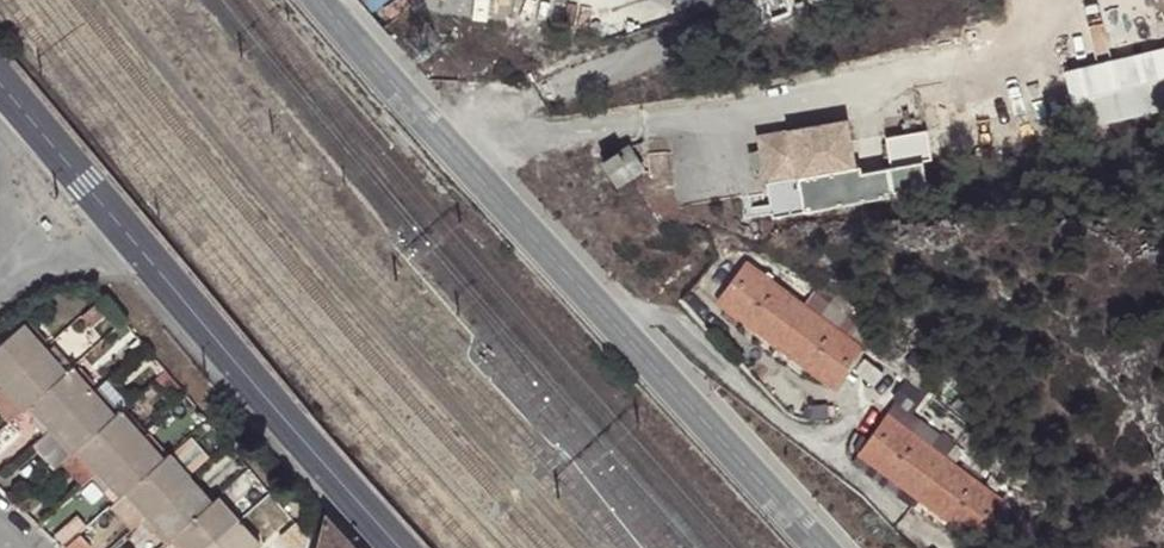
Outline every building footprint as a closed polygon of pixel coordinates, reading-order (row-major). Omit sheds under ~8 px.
[(1061,70),(1075,131),(1163,110),(1163,46),(1061,70)] [(779,184),(866,171),(860,126),(772,140),(779,184)] [(889,167),(930,160),(925,131),(884,137),(889,167)] [(617,184),(642,167),(627,144),(602,161),(617,184)] [(745,260),(719,296),(769,334),(774,328),(792,341),(787,348),(836,385),(863,349),(845,335),(745,260)] [(45,344),(26,322),(0,344),(0,384),(45,344)] [(856,323),(845,335),(863,349),(873,336),(856,323)] [(774,328),(769,334),(787,348),(792,341),(774,328)] [(45,344),(0,384),(0,396),(6,402),(13,394),(24,407),(28,402),(67,368),(45,344)] [(71,364),(67,368),(28,402),(36,411),(29,418),(42,433),(51,425),(93,388),(71,364)] [(115,413),(93,388),(51,425),(60,437),(53,444),(65,458),(77,447),(115,413)] [(9,419),(24,407),(13,394),(6,402),(0,396),(0,408),(9,419)] [(887,414),(911,432),(920,420),(896,402),(887,414)] [(121,407),(115,413),(77,447),(99,470),(142,432),(121,407)] [(927,502),(977,540),(1005,503),(911,432),(887,414),(871,435),(914,481),(933,495),(927,502)] [(42,433),(33,441),(55,467),(61,462),(65,458),(53,444),(60,437),(51,425),(42,433)] [(165,456),(142,432),(99,470),(92,476),(104,490),(112,484),(121,496),(126,491),(165,456)] [(199,467),(222,447),(212,435),(189,456),(199,467)] [(908,489),(914,481),(871,435),(860,450),(908,489)] [(77,447),(65,458),(61,462),(82,486),(92,476),(99,470),(77,447)] [(168,453),(165,456),(126,491),(147,514),(190,476),(168,453)] [(175,534),(212,501),(190,476),(147,514),(140,521),(152,533),(159,528),(170,539),(175,534)] [(908,489),(927,502),(933,495),(914,481),(908,489)] [(75,538),(84,547),(110,547),(140,521),(147,514),(126,491),(121,496),(75,538)] [(238,521),(217,496),(212,501),(175,534),(185,543),(179,547),(208,547),(238,521)] [(327,513),(318,547),(359,547),(327,513)] [(238,521),(208,547),(255,547),(259,545),(238,521)]
